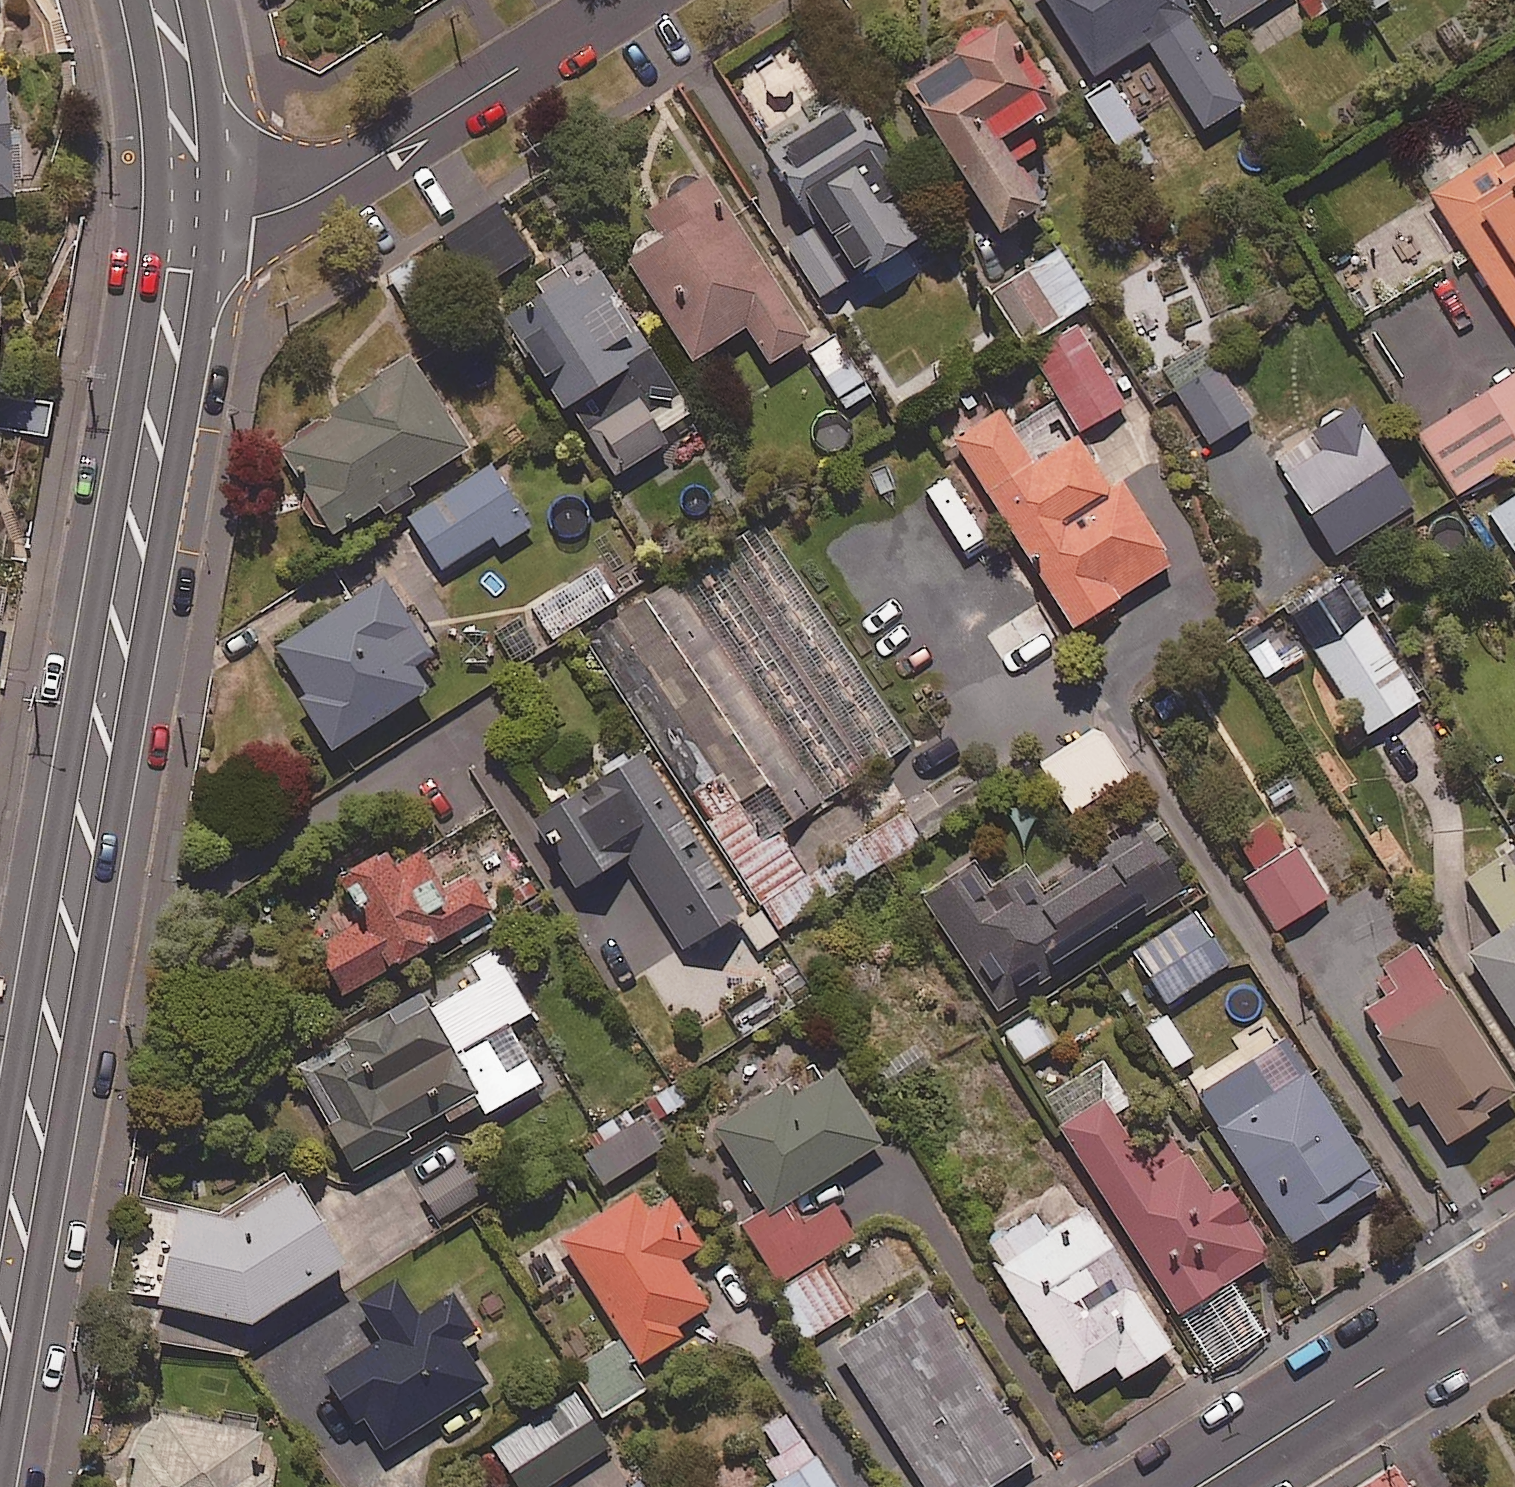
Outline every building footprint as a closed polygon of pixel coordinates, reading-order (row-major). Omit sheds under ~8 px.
[(1184,0),(1040,0),(1093,80),(1151,43),(1206,127),(1241,103),(1186,19),(1193,14),(1184,0)] [(1224,28),(1269,0),(1206,0),(1224,28)] [(1301,2),(1311,20),(1344,0),(1304,0),(1301,2)] [(1370,12),(1389,1),(1389,0),(1363,0),(1370,12)] [(999,143),(1047,111),(1038,98),(1049,90),(1001,20),(900,88),(999,236),(1042,208),(999,143)] [(4,82),(0,82),(0,201),(11,200),(4,82)] [(906,246),(927,234),(885,163),(891,159),(848,86),(755,141),(779,181),(788,176),(806,205),(775,223),(819,298),(878,264),(892,287),(921,270),(906,246)] [(1512,181),(1493,153),(1428,196),(1514,327),(1514,179),(1512,181)] [(810,338),(704,175),(644,214),(652,227),(618,249),(692,363),(744,329),(768,365),(810,338)] [(529,256),(497,207),(433,248),(465,297),(529,256)] [(672,389),(574,239),(548,257),(555,268),(535,281),(544,295),(504,322),(562,412),(624,371),(647,405),(672,389)] [(1091,301),(1056,248),(985,295),(1019,348),(1091,301)] [(1030,435),(1066,413),(1079,433),(1125,405),(1080,330),(1033,359),(1055,394),(1019,417),(1030,435)] [(869,394),(834,336),(807,352),(842,410),(869,394)] [(329,530),(334,538),(378,509),(384,518),(415,497),(409,489),(469,449),(410,360),(296,436),(307,453),(287,466),(294,476),(293,481),(292,486),(292,491),(293,496),(294,500),(296,505),(298,509),(301,513),(304,517),(308,520),(311,523),(316,526),(320,528),(325,529),(329,530)] [(1251,418),(1219,368),(1179,394),(1212,444),(1251,418)] [(1421,434),(1459,495),(1514,459),(1514,375),(1421,434)] [(665,445),(639,402),(587,433),(614,476),(665,445)] [(1033,466),(998,409),(949,440),(1069,631),(1173,566),(1120,482),(1109,489),(1077,438),(1033,466)] [(1413,507),(1352,409),(1274,458),(1334,556),(1413,507)] [(530,527),(491,466),(409,519),(441,570),(492,537),(499,547),(530,527)] [(1485,514),(1514,557),(1514,493),(1485,514)] [(780,832),(910,744),(761,522),(616,620),(739,803),(765,842),(780,832)] [(496,631),(520,665),(615,598),(591,564),(496,631)] [(412,669),(445,648),(414,599),(405,604),(387,576),(269,652),(332,751),(427,691),(412,669)] [(1419,702),(1365,617),(1314,650),(1369,734),(1419,702)] [(1131,779),(1099,727),(1039,765),(1071,817),(1131,779)] [(742,915),(643,757),(543,819),(584,885),(629,857),(686,949),(742,915)] [(765,842),(739,803),(710,822),(782,930),(944,821),(925,793),(807,872),(780,832),(765,842)] [(1266,819),(1231,842),(1250,871),(1241,877),(1277,931),(1328,899),(1293,845),(1286,850),(1266,819)] [(1177,888),(1140,831),(1035,898),(1020,875),(986,897),(969,870),(923,899),(995,1012),(1020,996),(1016,990),(1177,888)] [(440,889),(414,839),(340,878),(362,921),(311,948),(337,997),(488,918),(466,875),(440,889)] [(1231,962),(1194,910),(1129,956),(1166,1008),(1231,962)] [(1465,958),(1514,1036),(1514,925),(1465,958)] [(1417,946),(1384,968),(1399,990),(1359,1017),(1446,1147),(1514,1101),(1514,1092),(1417,946)] [(563,1071),(496,952),(463,971),(470,983),(429,1006),(422,994),(292,1069),(354,1177),(414,1143),(408,1132),(441,1114),(447,1124),(477,1107),(483,1117),(563,1071)] [(1057,1041),(1038,1013),(1005,1034),(1023,1063),(1057,1041)] [(1123,1096),(1103,1063),(1043,1101),(1178,1316),(1270,1258),(1225,1186),(1213,1194),(1187,1153),(1157,1172),(1113,1102),(1123,1096)] [(1381,1187),(1304,1071),(1216,1130),(1293,1246),(1381,1187)] [(881,1144),(837,1074),(797,1099),(787,1084),(715,1129),(769,1215),(881,1144)] [(667,1144),(648,1115),(583,1157),(602,1186),(667,1144)] [(492,1187),(464,1142),(411,1176),(439,1220),(492,1187)] [(128,1191),(110,1290),(157,1301),(155,1308),(253,1331),(344,1272),(281,1177),(222,1216),(128,1191)] [(646,1214),(632,1193),(559,1240),(639,1365),(685,1336),(678,1326),(708,1307),(678,1261),(701,1247),(670,1199),(646,1214)] [(760,1210),(737,1224),(776,1288),(857,1239),(836,1205),(808,1222),(795,1202),(766,1220),(760,1210)] [(1171,1351),(1086,1211),(1046,1236),(1033,1215),(983,1246),(1073,1394),(1115,1368),(1123,1381),(1171,1351)] [(852,1311),(823,1263),(775,1292),(804,1340),(852,1311)] [(418,1315),(396,1280),(358,1304),(381,1341),(321,1378),(354,1430),(367,1422),(384,1450),(487,1386),(463,1348),(479,1338),(452,1294),(418,1315)] [(929,1295),(835,1353),(918,1486),(992,1486),(1033,1461),(929,1295)] [(647,1399),(624,1344),(580,1363),(603,1417),(647,1399)] [(574,1395),(492,1447),(518,1486),(546,1486),(608,1447),(574,1395)] [(143,1410),(129,1486),(268,1486),(270,1478),(253,1475),(261,1432),(143,1410)] [(784,1415),(760,1431),(789,1474),(770,1486),(832,1486),(784,1415)] [(1394,1468),(1364,1486),(1406,1486),(1394,1468)]
